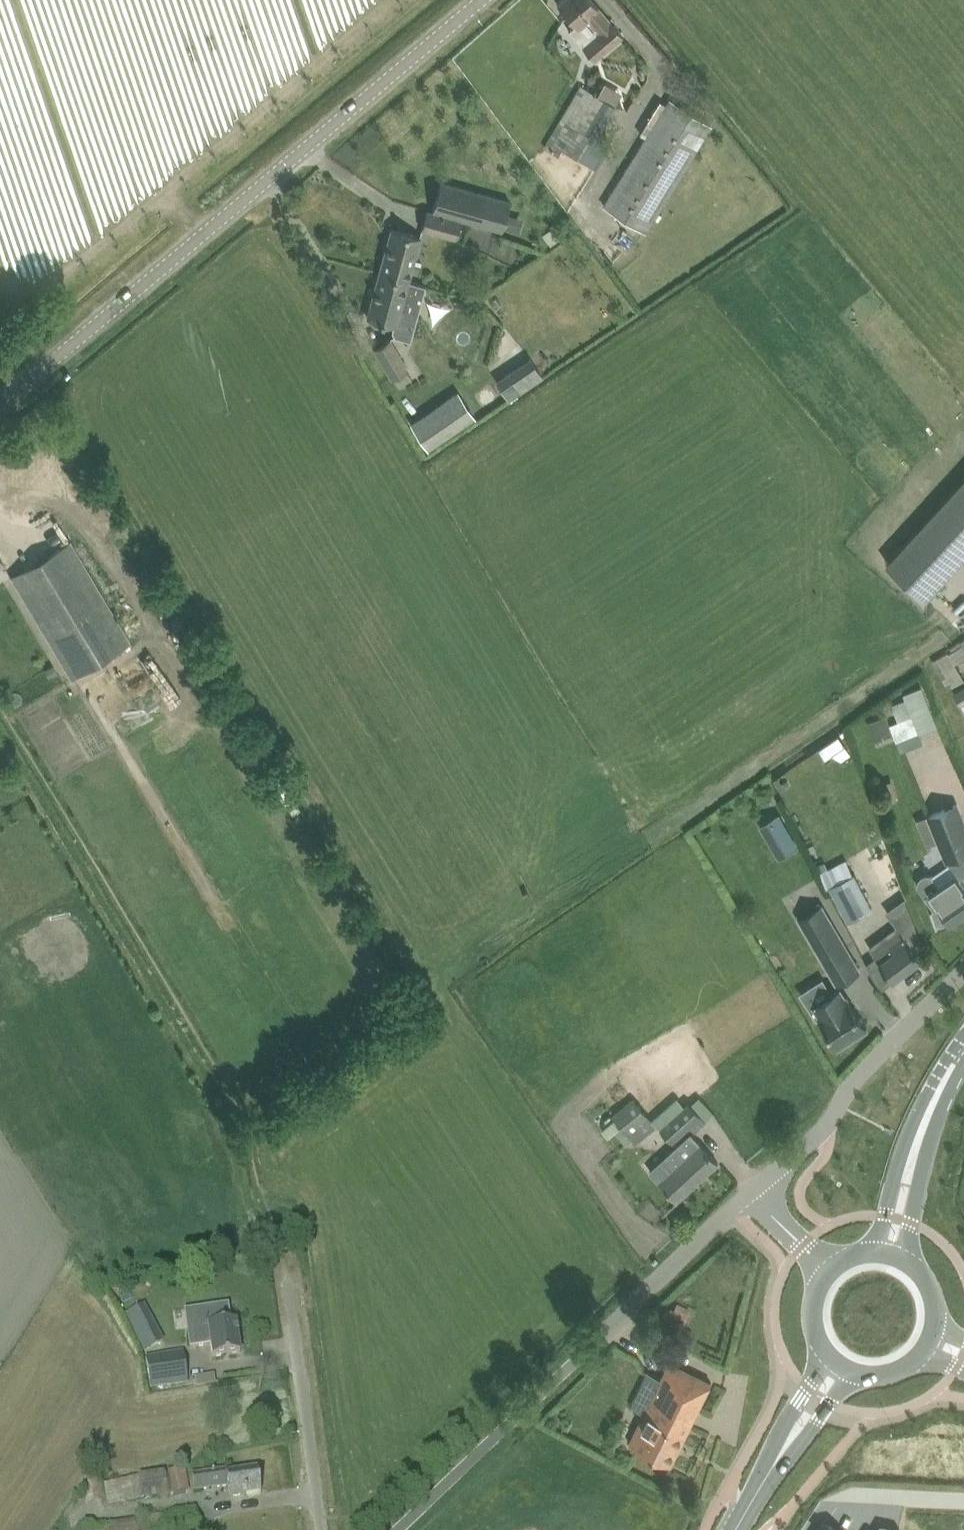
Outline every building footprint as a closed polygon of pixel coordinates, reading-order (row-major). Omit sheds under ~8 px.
[(598,6),(593,0),(560,0),(557,3),(575,24),(569,30),(594,59),(622,35),(609,20),(598,6)] [(604,205),(645,231),(711,124),(690,112),(670,99),(604,205)] [(587,145),(556,127),(545,146),(558,154),(562,147),(580,158),(587,145)] [(422,227),(441,233),(456,237),(461,219),(501,230),(509,200),(440,181),(432,211),(426,210),(422,227)] [(391,227),(378,274),(408,282),(408,280),(420,236),(391,227)] [(378,274),(367,316),(396,324),(394,331),(397,336),(410,340),(410,337),(418,311),(401,306),(408,282),(378,274)] [(374,347),(392,378),(408,369),(389,338),(374,347)] [(496,378),(509,397),(541,374),(529,355),(496,378)] [(455,401),(409,432),(425,457),(472,426),(455,401)] [(927,522),(954,544),(959,539),(963,543),(963,479),(927,522)] [(11,575),(71,677),(129,642),(70,541),(11,575)] [(951,687),(963,681),(963,678),(950,648),(942,652),(943,654),(936,657),(951,687)] [(119,669),(136,697),(137,696),(147,713),(167,701),(163,694),(169,690),(164,681),(160,683),(143,654),(119,669)] [(45,668),(50,675),(57,671),(52,664),(45,668)] [(892,701),(898,720),(891,722),(896,737),(938,724),(925,682),(903,689),(906,697),(892,701)] [(963,709),(963,686),(954,691),(963,709)] [(887,713),(868,721),(873,734),(892,726),(891,723),(887,713)] [(839,734),(826,743),(832,752),(845,744),(839,734)] [(946,860),(963,852),(963,819),(957,802),(927,814),(946,860)] [(769,841),(788,830),(778,813),(759,824),(769,841)] [(918,883),(934,909),(933,910),(932,909),(931,909),(937,926),(938,926),(938,925),(950,921),(950,922),(963,913),(963,885),(959,878),(949,863),(933,874),(932,873),(928,872),(924,873),(921,875),(919,877),(918,883)] [(854,872),(830,884),(848,919),(872,907),(854,872)] [(891,897),(903,920),(914,914),(903,892),(891,897)] [(860,918),(875,939),(893,926),(878,905),(860,918)] [(797,920),(837,982),(859,968),(819,906),(797,920)] [(873,943),(860,923),(857,925),(850,930),(847,932),(860,952),(873,943)] [(880,962),(881,964),(893,980),(922,958),(905,935),(890,945),(895,951),(880,962)] [(867,1026),(848,996),(846,996),(841,988),(815,1004),(821,1014),(820,1015),(828,1028),(825,1030),(832,1041),(835,1038),(839,1044),(867,1026)] [(613,1114),(637,1141),(657,1124),(633,1097),(613,1114)] [(661,1126),(674,1140),(691,1124),(696,1130),(706,1120),(689,1101),(661,1126)] [(651,1170),(664,1185),(678,1199),(719,1162),(692,1132),(651,1170)] [(154,1336),(184,1332),(182,1311),(167,1313),(165,1303),(150,1305),(154,1336)] [(674,1308),(667,1304),(662,1314),(684,1326),(689,1316),(674,1308)] [(239,1354),(234,1323),(229,1324),(226,1307),(200,1311),(202,1328),(187,1330),(189,1349),(209,1346),(211,1358),(239,1354)] [(156,1358),(144,1360),(149,1390),(161,1388),(185,1384),(181,1354),(156,1358)] [(630,1443),(671,1463),(712,1382),(670,1361),(630,1443)] [(121,1481),(103,1484),(106,1506),(125,1503),(188,1492),(185,1469),(121,1481)] [(193,1493),(226,1488),(228,1499),(259,1494),(256,1470),(225,1475),(225,1471),(190,1476),(193,1493)] [(818,1529),(840,1529),(824,1520),(818,1529)]
